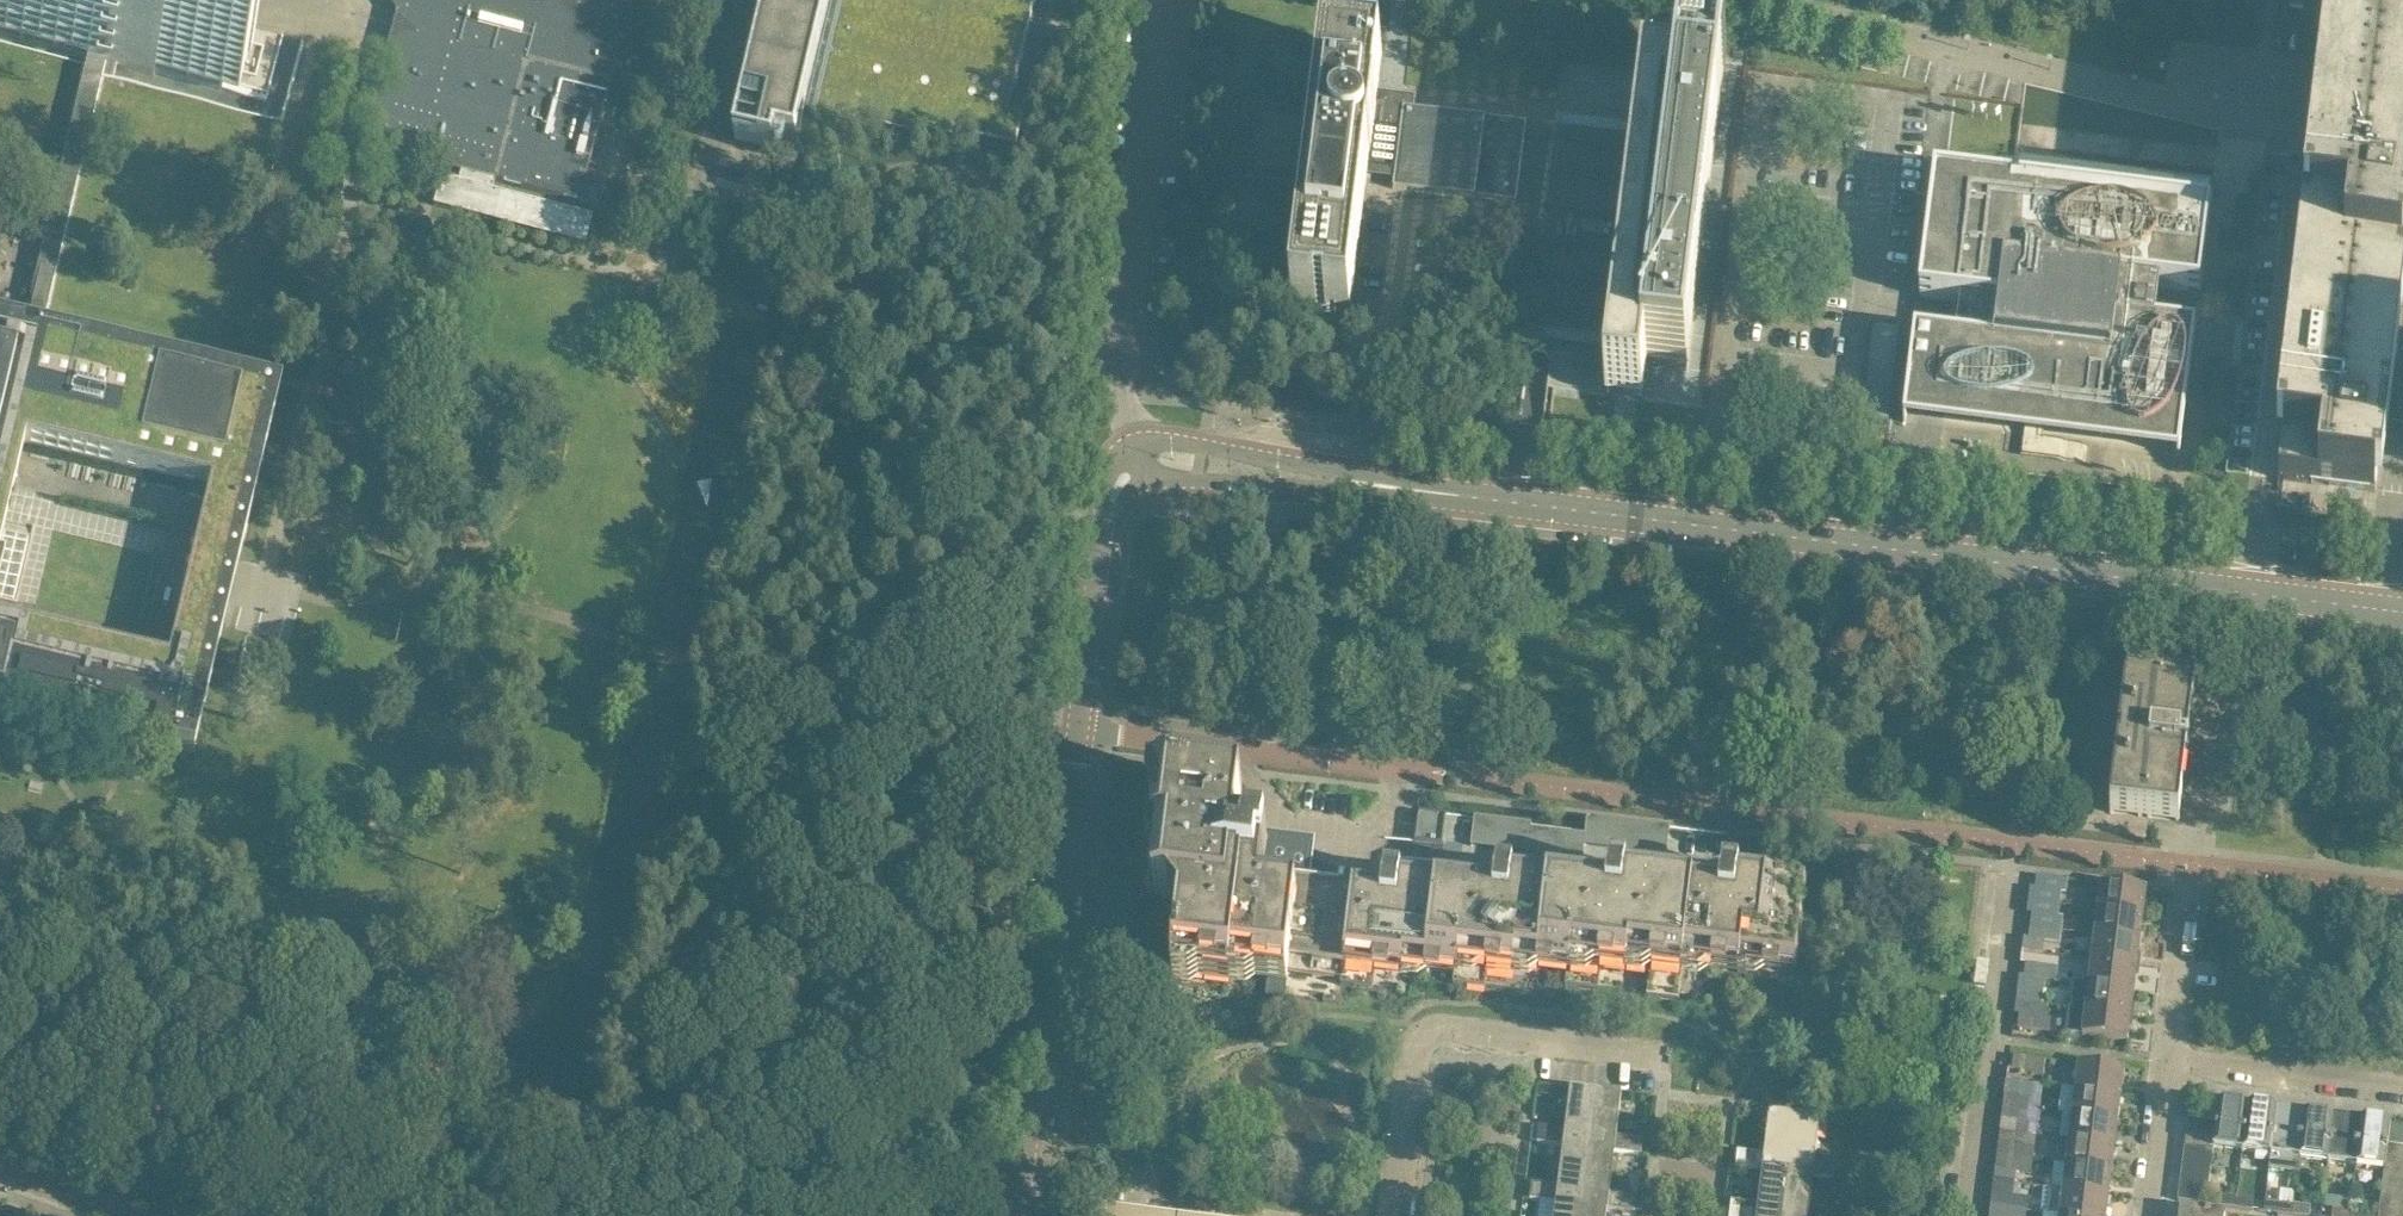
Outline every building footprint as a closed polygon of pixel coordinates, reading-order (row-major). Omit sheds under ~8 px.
[(86,53),(96,55),(106,58),(105,61),(237,95),(240,85),(255,27),(165,4),(166,0),(0,0),(0,30),(86,53)] [(361,145),(396,155),(397,150),(463,167),(462,172),(460,181),(441,176),(434,205),(585,245),(593,216),(492,190),(494,180),(599,208),(605,183),(605,182),(581,176),(587,151),(592,153),(606,99),(610,84),(605,83),(617,39),(622,40),(632,0),(402,0),(404,1),(401,9),(410,11),(408,19),(416,22),(415,28),(412,27),(401,70),(384,65),(373,107),(371,107),(361,145)] [(641,18),(692,31),(700,0),(645,0),(641,18)] [(735,139),(774,148),(777,137),(797,142),(805,112),(816,115),(815,119),(867,131),(868,125),(915,137),(917,131),(964,142),(965,137),(1015,149),(1023,116),(1009,113),(1036,1),(1033,0),(768,0),(735,139)] [(2278,478),(2373,490),(2375,490),(2381,440),(2382,431),(2385,404),(2387,395),(2398,298),(2400,289),(2402,262),(2402,0),(2338,0),(2331,52),(2330,59),(2319,147),(2319,148),(2318,155),(2318,158),(2278,478)] [(1253,142),(1252,144),(1257,145),(1254,168),(1308,175),(1308,177),(1292,302),(1292,304),(1298,305),(1307,306),(1326,308),(1329,309),(1330,309),(1345,311),(1350,311),(1368,172),(1394,175),(1392,188),(1517,203),(1524,147),(1527,123),(1402,108),(1402,109),(1401,109),(1377,106),(1378,105),(1376,104),(1382,57),(1382,55),(1376,54),(1357,52),(1348,51),(1345,50),(1329,48),(1324,48),(1323,50),(1314,124),(1314,126),(1260,120),(1257,143),(1253,142)] [(1644,84),(1637,137),(1554,127),(1529,331),(1612,341),(1605,395),(1643,400),(1647,365),(1687,370),(1725,59),(1681,54),(1677,88),(1644,84)] [(2180,447),(2182,437),(2195,327),(2155,322),(2159,287),(2200,292),(2214,180),(2016,155),(2012,186),(1934,176),(1919,296),(1960,301),(1956,336),(1915,331),(1903,422),(1905,423),(1907,412),(2180,447)] [(743,220),(741,234),(764,238),(766,224),(743,220)] [(29,324),(20,322),(0,317),(0,538),(23,440),(209,484),(193,548),(167,661),(0,622),(0,704),(10,706),(11,704),(90,724),(151,739),(151,740),(193,750),(238,558),(280,384),(40,327),(29,324)] [(1922,458),(1945,459),(1945,446),(1922,445),(1922,458)] [(190,496),(201,498),(204,487),(193,485),(190,496)] [(2193,709),(2196,683),(2193,683),(2192,685),(2167,682),(2167,680),(2155,678),(2155,680),(2130,677),(2130,675),(2127,675),(2124,697),(2123,700),(2126,701),(2122,736),(2119,736),(2119,739),(2121,739),(2120,748),(2117,748),(2117,751),(2120,752),(2116,787),(2113,787),(2110,813),(2179,821),(2179,818),(2182,795),(2179,795),(2182,772),(2178,772),(2180,756),(2174,756),(2175,745),(2186,747),(2188,731),(2187,731),(2190,709),(2193,709)] [(1236,848),(1243,793),(1148,781),(1141,839),(1148,840),(1141,895),(1177,899),(1182,906),(1172,984),(1230,991),(1233,973),(1268,977),(1266,996),(1285,998),(1285,997),(1340,1004),(1342,988),(1424,997),(1427,980),(1453,984),(1453,987),(1537,997),(1539,983),(1566,986),(1565,990),(1713,1007),(1717,973),(1794,983),(1806,889),(1739,880),(1740,873),(1726,872),(1728,851),(1734,852),(1736,836),(1588,818),(1586,833),(1446,815),(1423,812),(1422,812),(1420,813),(1419,814),(1418,816),(1415,842),(1442,846),(1437,886),(1401,882),(1402,875),(1385,873),(1382,894),(1355,891),(1355,889),(1305,883),(1307,867),(1273,863),(1275,847),(1274,847),(1274,848),(1267,847),(1268,841),(1246,838),(1245,849),(1236,848)] [(2331,840),(2335,840),(2344,842),(2346,828),(2333,827),(2331,840)] [(2066,893),(2068,879),(2036,875),(2035,888),(2030,887),(2028,901),(2060,905),(2062,892),(2066,893)] [(2098,910),(2143,915),(2146,889),(2101,884),(2098,910)] [(2032,914),(2030,927),(2061,931),(2063,918),(2058,917),(2060,905),(2028,901),(2027,913),(2032,914)] [(2095,935),(2140,941),(2143,915),(2098,910),(2095,935)] [(2061,931),(2030,927),(2028,938),(2024,938),(2022,951),(2041,953),(2043,941),(2059,944),(2061,931)] [(2092,960),(2137,966),(2140,941),(2095,935),(2092,960)] [(2088,985),(2134,990),(2137,966),(2092,960),(2088,985)] [(2025,964),(2024,976),(2055,980),(2056,967),(2025,964)] [(2022,989),(2047,992),(2049,979),(2024,976),(2022,989)] [(2071,1008),(2131,1016),(2134,990),(2088,985),(2075,983),(2072,1000),(2071,1008)] [(2016,1001),(2014,1014),(2019,1015),(2017,1027),(2049,1032),(2050,1018),(2046,1018),(2039,1017),(2041,1004),(2016,1001)] [(2082,1036),(2127,1041),(2131,1016),(2071,1008),(2069,1007),(2065,1033),(2082,1035),(2082,1036)] [(2045,1060),(2014,1056),(2012,1069),(2043,1073),(2045,1060)] [(2079,1063),(2076,1090),(2121,1096),(2124,1069),(2079,1063)] [(2041,1085),(2006,1081),(2003,1107),(2038,1111),(2041,1085)] [(1589,1148),(1596,1090),(1571,1087),(1565,1129),(1539,1126),(1537,1142),(1564,1145),(1589,1148)] [(2063,1114),(2072,1116),(2118,1121),(2121,1096),(2076,1090),(2061,1088),(2058,1114),(2063,1114)] [(1614,1151),(1614,1152),(1641,1155),(1643,1139),(1617,1136),(1622,1094),(1596,1090),(1589,1148),(1614,1151)] [(2219,1102),(2216,1122),(2214,1136),(2213,1148),(2242,1151),(2247,1106),(2219,1102)] [(2269,1155),(2275,1109),(2247,1106),(2242,1151),(2269,1155)] [(2003,1107),(2000,1132),(2035,1136),(2038,1111),(2003,1107)] [(2275,1109),(2269,1155),(2268,1166),(2296,1169),(2298,1158),(2303,1113),(2275,1109)] [(1763,1169),(1788,1173),(1795,1115),(1769,1112),(1764,1154),(1738,1151),(1736,1167),(1763,1170),(1763,1169)] [(2325,1162),(2330,1116),(2303,1113),(2298,1158),(2325,1162)] [(2060,1139),(2069,1141),(2114,1146),(2118,1121),(2072,1116),(2063,1114),(2060,1139)] [(1821,1118),(1795,1115),(1788,1173),(1813,1176),(1813,1177),(1840,1180),(1842,1164),(1816,1161),(1821,1118)] [(2360,1120),(2330,1116),(2325,1162),(2355,1165),(2360,1120)] [(2214,1136),(2216,1122),(2188,1118),(2186,1132),(2214,1136)] [(2391,1124),(2360,1120),(2355,1165),(2385,1169),(2387,1157),(2388,1143),(2390,1127),(2391,1124)] [(2402,1145),(2402,1129),(2390,1127),(2388,1143),(2402,1145)] [(2000,1132),(1997,1156),(2032,1161),(2035,1136),(2000,1132)] [(2186,1132),(2184,1147),(2213,1150),(2213,1148),(2214,1136),(2186,1132)] [(2069,1141),(2066,1165),(2111,1171),(2114,1146),(2069,1141)] [(2387,1157),(2402,1159),(2402,1145),(2388,1143),(2387,1157)] [(1564,1145),(1559,1186),(1532,1183),(1530,1199),(1556,1202),(1557,1202),(1582,1205),(1589,1148),(1564,1145)] [(2184,1147),(2183,1161),(2211,1164),(2213,1150),(2184,1147)] [(1589,1148),(1582,1205),(1608,1208),(1607,1209),(1641,1213),(1643,1197),(1609,1192),(1614,1152),(1614,1151),(1589,1148)] [(2031,1173),(2032,1161),(1997,1156),(1994,1182),(2014,1184),(2015,1171),(2031,1173)] [(2385,1170),(2402,1173),(2402,1159),(2387,1157),(2385,1169),(2385,1170)] [(2183,1161),(2181,1173),(2210,1177),(2211,1164),(2183,1161)] [(2066,1165),(2063,1191),(2108,1196),(2111,1171),(2066,1165)] [(1730,1215),(1783,1215),(1788,1173),(1763,1169),(1763,1170),(1759,1204),(1732,1201),(1730,1215)] [(2402,1188),(2402,1173),(2385,1170),(2383,1186),(2402,1188)] [(1813,1177),(1813,1176),(1788,1173),(1783,1215),(1808,1215),(1813,1177)] [(2181,1173),(2179,1186),(2209,1190),(2210,1177),(2181,1173)] [(1994,1182),(1991,1206),(2026,1211),(2028,1197),(2019,1196),(2020,1185),(2014,1184),(1994,1182)] [(2179,1186),(2178,1200),(2206,1204),(2209,1190),(2179,1186)] [(2383,1186),(2382,1199),(2402,1202),(2402,1188),(2383,1186)] [(2047,1213),(2060,1215),(2070,1215),(2106,1215),(2108,1196),(2063,1191),(2050,1189),(2047,1213)] [(2219,1194),(2218,1205),(2235,1208),(2236,1196),(2219,1194)] [(2236,1196),(2235,1208),(2252,1210),(2254,1198),(2236,1196)] [(2332,1215),(2349,1215),(2350,1210),(2351,1199),(2337,1197),(2335,1209),(2333,1208),(2332,1215)] [(2380,1211),(2402,1214),(2402,1202),(2382,1199),(2380,1211)] [(2291,1215),(2292,1203),(2265,1200),(2264,1211),(2291,1215)] [(1556,1202),(1555,1215),(1580,1215),(1582,1205),(1557,1202),(1556,1202)] [(2291,1215),(2302,1215),(2309,1215),(2310,1205),(2292,1203),(2291,1215)] [(1580,1215),(1607,1215),(1607,1209),(1608,1208),(1582,1205),(1580,1215)] [(1989,1215),(2026,1215),(2026,1211),(1991,1206),(1989,1215)]
